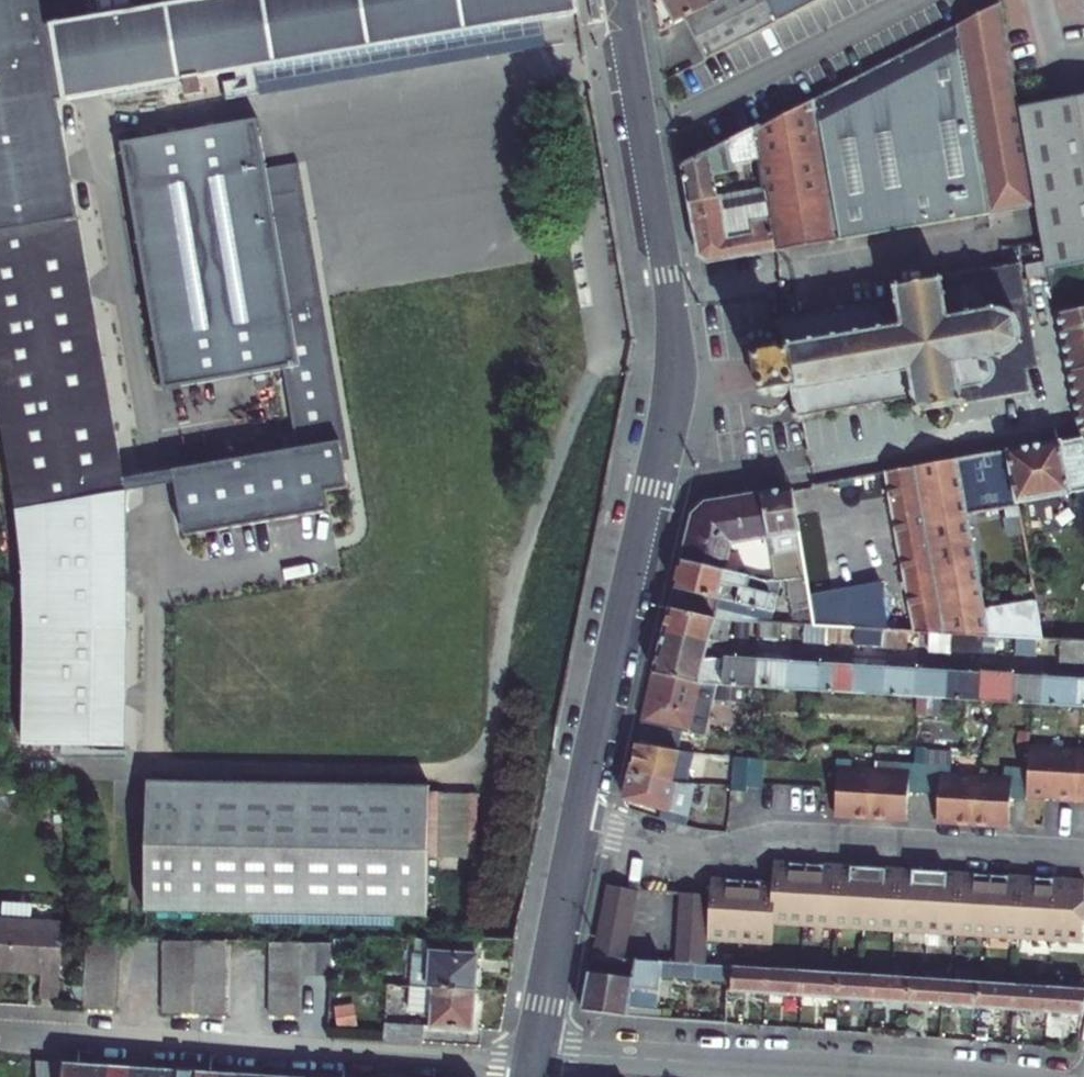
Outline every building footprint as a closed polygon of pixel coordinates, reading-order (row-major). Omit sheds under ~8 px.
[(17,503),(24,542),(25,603),(22,744),(124,746),(127,627),(125,486),(78,219),(87,218),(67,101),(184,81),(186,92),(200,90),(198,79),(544,19),(579,13),(576,0),(158,0),(159,8),(46,26),(41,0),(0,0),(0,408),(17,503)] [(673,24),(683,19),(720,0),(662,0),(673,24)] [(683,19),(704,60),(743,40),(779,21),(815,3),(821,0),(720,0),(683,19)] [(761,191),(772,253),(1034,206),(1017,107),(998,5),(795,110),(770,123),(749,134),(760,191),(761,191)] [(548,41),(544,19),(198,79),(200,90),(202,101),(548,41)] [(1017,107),(1034,206),(1037,206),(1049,270),(1083,264),(1083,95),(1017,107)] [(259,121),(121,144),(164,393),(284,372),(298,452),(198,470),(210,536),(335,514),(331,495),(353,491),(345,444),(340,445),(317,310),(314,311),(294,193),(271,197),(259,121)] [(689,204),(716,199),(712,176),(734,172),(734,166),(748,162),(754,192),(760,191),(749,134),(683,168),(689,204)] [(689,204),(698,257),(710,264),(772,253),(761,191),(760,191),(754,192),(716,199),(689,204)] [(976,274),(963,276),(963,275),(959,276),(958,275),(956,275),(956,276),(954,276),(955,278),(940,281),(940,279),(937,279),(937,278),(936,275),(933,275),(934,278),(897,284),(897,282),(894,282),(895,285),(892,286),(893,287),(891,287),(892,291),(893,291),(895,301),(880,304),(880,303),(878,303),(878,301),(874,302),(874,304),(872,304),(872,306),(856,309),(855,307),(853,308),(853,306),(850,306),(850,308),(849,308),(849,310),(834,312),(834,311),(832,311),(831,309),(827,310),(828,312),(826,312),(826,314),(810,317),(809,315),(808,315),(808,314),(804,314),(804,316),(803,316),(803,318),(785,321),(785,317),(782,318),(782,321),(779,322),(780,326),(777,326),(778,329),(780,329),(781,332),(782,332),(784,345),(783,345),(782,345),(783,350),(781,350),(778,346),(766,348),(763,351),(763,353),(761,353),(760,352),(755,353),(757,359),(753,359),(758,391),(762,391),(763,395),(768,394),(767,392),(770,392),(771,395),(774,398),(785,396),(788,389),(790,389),(791,394),(792,394),(793,394),(795,406),(794,406),(795,410),(792,410),(793,414),(795,413),(796,416),(800,416),(801,419),(802,419),(803,419),(802,415),(821,412),(821,414),(823,413),(823,416),(826,415),(825,413),(827,413),(827,411),(843,408),(844,410),(845,410),(846,411),(850,411),(849,409),(851,408),(851,407),(865,404),(866,406),(868,405),(868,408),(872,407),(871,405),(874,405),(873,403),(889,400),(889,402),(891,402),(891,404),(896,403),(895,401),(897,401),(896,399),(912,396),(914,407),(912,408),(912,412),(915,411),(915,412),(917,412),(917,415),(920,414),(919,412),(959,404),(959,407),(962,407),(962,404),(963,404),(963,402),(964,402),(964,401),(978,399),(978,400),(980,399),(981,401),(985,400),(985,399),(987,398),(987,397),(999,395),(1000,396),(1003,395),(1003,397),(1006,396),(1006,395),(1009,395),(1008,393),(1022,391),(1022,392),(1025,392),(1025,393),(1029,392),(1029,388),(1028,388),(1027,385),(1026,385),(1024,371),(1026,371),(1025,369),(1033,368),(1033,369),(1037,368),(1036,363),(1035,359),(1033,360),(1031,349),(1032,349),(1031,346),(1033,346),(1032,341),(1030,341),(1030,339),(1029,339),(1026,321),(1027,321),(1026,318),(1028,318),(1028,314),(1026,314),(1025,310),(1024,310),(1021,294),(1022,294),(1021,291),(1023,291),(1022,287),(1021,288),(1020,284),(1019,284),(1016,270),(1019,269),(1018,266),(1016,266),(1016,265),(1013,265),(1013,266),(1011,267),(1011,268),(1006,269),(1005,267),(1003,268),(1003,267),(1000,267),(1000,269),(998,269),(998,270),(985,273),(985,271),(982,272),(981,270),(978,271),(978,272),(976,273),(976,274)] [(1056,297),(1059,315),(1063,315),(1083,310),(1080,293),(1056,297)] [(1083,340),(1083,310),(1063,315),(1057,316),(1063,345),(1083,340)] [(1068,373),(1083,370),(1083,340),(1063,345),(1068,373)] [(1083,398),(1083,370),(1068,373),(1073,400),(1083,398)] [(1073,400),(1079,430),(1083,429),(1083,398),(1073,400)] [(1016,504),(1074,493),(1079,515),(1083,514),(1083,450),(1082,440),(1081,440),(1059,444),(1059,441),(1006,450),(1016,504)] [(966,517),(1017,508),(1016,504),(1006,450),(916,467),(945,632),(950,632),(982,634),(992,635),(993,635),(1011,636),(1015,636),(1034,638),(1040,638),(1033,601),(983,610),(966,517)] [(898,621),(897,630),(907,630),(919,631),(929,632),(933,632),(945,632),(916,467),(885,471),(911,621),(898,621)] [(178,473),(190,539),(210,536),(198,470),(178,473)] [(791,488),(761,493),(769,537),(772,553),(801,548),(796,517),(791,488)] [(707,503),(693,515),(681,562),(724,572),(731,543),(769,537),(761,493),(707,503)] [(806,581),(809,599),(829,595),(828,590),(816,514),(796,517),(801,548),(803,563),(811,562),(814,580),(806,581)] [(772,553),(777,580),(780,580),(784,579),(805,577),(803,563),(801,548),(772,553)] [(724,572),(681,562),(675,588),(719,598),(773,611),(780,580),(777,580),(765,582),(724,572)] [(811,562),(803,563),(805,577),(806,581),(814,580),(811,562)] [(805,577),(784,579),(791,624),(792,624),(803,624),(813,625),(809,599),(806,581),(805,577)] [(825,626),(855,627),(883,629),(887,629),(880,582),(828,590),(829,595),(809,599),(813,625),(825,626)] [(675,588),(669,609),(714,619),(728,620),(760,622),(770,622),(773,611),(719,598),(675,588)] [(669,609),(663,633),(708,643),(726,643),(728,620),(714,619),(669,609)] [(781,641),(782,623),(770,622),(760,622),(759,640),(781,641)] [(802,642),(823,643),(823,641),(825,626),(813,625),(803,624),(802,642)] [(825,626),(823,641),(854,643),(855,627),(825,626)] [(855,627),(854,643),(854,645),(886,647),(886,646),(882,645),(883,629),(855,627)] [(887,629),(883,629),(882,645),(886,646),(886,647),(905,648),(907,630),(897,630),(887,629)] [(945,632),(933,632),(929,632),(928,651),(949,651),(949,644),(950,632),(945,632)] [(949,644),(949,649),(949,651),(981,653),(981,651),(982,634),(950,632),(949,644)] [(662,639),(659,648),(704,658),(705,652),(708,643),(663,633),(662,639)] [(1014,650),(1015,636),(1011,636),(993,635),(992,635),(991,649),(1014,650)] [(1014,650),(1013,653),(1033,655),(1034,638),(1015,636),(1014,650)] [(1081,640),(1059,639),(1058,639),(1057,660),(1077,661),(1078,652),(1080,653),(1081,640)] [(697,684),(704,658),(659,648),(654,673),(697,684)] [(722,677),(724,658),(704,658),(697,684),(698,684),(715,685),(716,677),(722,677)] [(722,677),(722,685),(755,687),(757,660),(725,658),(724,658),(722,677)] [(757,660),(755,687),(788,689),(790,662),(757,660)] [(790,662),(788,689),(820,691),(822,664),(790,662)] [(822,664),(820,691),(851,693),(853,666),(822,664)] [(853,666),(851,693),(883,695),(884,668),(853,666)] [(884,668),(883,695),(915,697),(916,669),(884,668)] [(916,669),(915,697),(946,699),(948,671),(916,669)] [(978,700),(980,673),(948,671),(946,699),(961,699),(978,700)] [(654,673),(642,722),(697,735),(705,735),(716,685),(715,685),(698,684),(697,684),(654,673)] [(1012,675),(980,673),(978,700),(1010,702),(1012,675)] [(1012,675),(1010,702),(1043,704),(1044,677),(1012,675)] [(1076,679),(1044,677),(1043,704),(1074,706),(1076,679)] [(1076,679),(1074,706),(1083,707),(1083,679),(1076,679)] [(642,722),(637,745),(669,752),(674,730),(642,722)] [(669,752),(637,745),(631,773),(676,784),(687,785),(694,756),(686,756),(669,752)] [(834,816),(870,818),(906,820),(907,793),(922,793),(937,794),(936,821),(972,823),(1008,825),(1009,798),(1025,799),(1026,795),(1058,796),(1058,801),(1075,801),(1083,802),(1083,750),(1077,750),(1028,748),(1027,768),(1003,767),(1002,779),(974,778),(949,777),(950,766),(924,765),(898,763),(897,774),(872,772),(850,771),(850,761),(835,760),(834,772),(836,772),(834,816)] [(748,760),(733,759),(730,792),(745,794),(746,789),(760,790),(762,761),(748,760)] [(676,784),(631,773),(625,798),(688,816),(696,786),(687,785),(676,784)] [(145,779),(142,911),(424,917),(427,785),(145,779)] [(465,818),(467,793),(449,792),(447,816),(465,818)] [(676,947),(674,965),(694,966),(706,967),(706,948),(707,943),(738,945),(771,947),(772,925),(801,926),(832,928),(863,930),(894,931),(925,933),(956,934),(987,936),(1018,938),(1049,939),(1081,941),(1083,897),(1083,880),(1052,878),(1021,877),(990,875),(959,873),(928,872),(898,870),(867,868),(836,867),(804,865),(773,863),(772,885),(741,884),(710,882),(710,896),(678,895),(678,912),(676,929),(676,947)] [(603,902),(600,918),(596,935),(592,959),(624,961),(627,942),(631,924),(634,908),(637,891),(607,885),(603,902)] [(26,972),(27,957),(43,958),(41,973),(40,999),(58,1000),(63,924),(32,921),(32,905),(3,903),(2,919),(0,918),(0,970),(26,972)] [(115,954),(116,939),(85,937),(84,952),(115,954)] [(392,970),(391,985),(418,986),(474,989),(477,939),(430,939),(428,950),(411,949),(409,971),(392,970)] [(161,942),(161,957),(192,957),(193,942),(193,941),(161,941),(161,942)] [(193,942),(192,957),(223,957),(223,942),(223,941),(193,941),(193,942)] [(300,943),(268,943),(268,957),(300,957),(300,943)] [(315,974),(315,943),(300,943),(300,957),(300,972),(300,974),(315,974)] [(329,943),(315,943),(315,974),(329,974),(329,943)] [(115,954),(84,952),(84,966),(114,968),(115,954)] [(26,972),(41,973),(43,958),(27,957),(26,972)] [(161,957),(161,971),(192,971),(192,957),(161,957)] [(192,957),(192,971),(223,971),(223,957),(192,957)] [(268,957),(268,972),(300,972),(300,957),(268,957)] [(624,961),(592,959),(582,1010),(626,1014),(631,987),(657,990),(657,984),(664,984),(664,977),(692,979),(694,966),(674,965),(624,961)] [(113,982),(114,968),(84,966),(83,980),(113,982)] [(731,969),(729,994),(765,996),(766,971),(731,969)] [(161,971),(161,985),(192,985),(192,971),(161,971)] [(192,971),(192,985),(223,986),(223,971),(192,971)] [(766,971),(765,996),(799,998),(801,974),(766,971)] [(300,972),(268,972),(268,986),(300,986),(300,974),(300,972)] [(801,974),(799,998),(835,1001),(837,976),(801,974)] [(837,976),(835,1001),(870,1003),(872,978),(837,976)] [(872,978),(870,1003),(905,1006),(906,980),(872,978)] [(112,997),(113,982),(83,980),(82,995),(112,997)] [(906,980),(905,1006),(940,1008),(942,983),(906,980)] [(978,985),(942,983),(940,1008),(976,1010),(978,985)] [(192,985),(161,985),(162,999),(192,1000),(192,985)] [(223,986),(192,985),(192,1000),(223,1000),(223,986)] [(1013,988),(978,985),(976,1010),(1011,1012),(1013,988)] [(300,986),(268,986),(268,1001),(300,1000),(300,986)] [(474,989),(418,986),(417,1004),(431,1005),(430,1022),(472,1025),(474,989)] [(1013,988),(1011,1012),(1045,1015),(1047,990),(1013,988)] [(1045,1015),(1082,1017),(1083,1006),(1083,993),(1047,990),(1045,1015)] [(111,1011),(112,997),(82,995),(81,1008),(111,1011)] [(192,1000),(162,999),(162,1014),(192,1014),(192,1000)] [(223,1000),(192,1000),(192,1014),(223,1014),(223,1000)] [(300,1000),(268,1001),(268,1016),(300,1015),(300,1000)] [(424,1018),(392,1015),(390,1029),(424,1032),(424,1018)] [(85,1065),(35,1062),(36,1076),(84,1076),(85,1065)] [(108,1066),(85,1065),(84,1076),(107,1076),(108,1066)] [(107,1076),(129,1076),(129,1067),(108,1066),(107,1076)] [(129,1076),(151,1076),(152,1069),(129,1067),(129,1076)]
